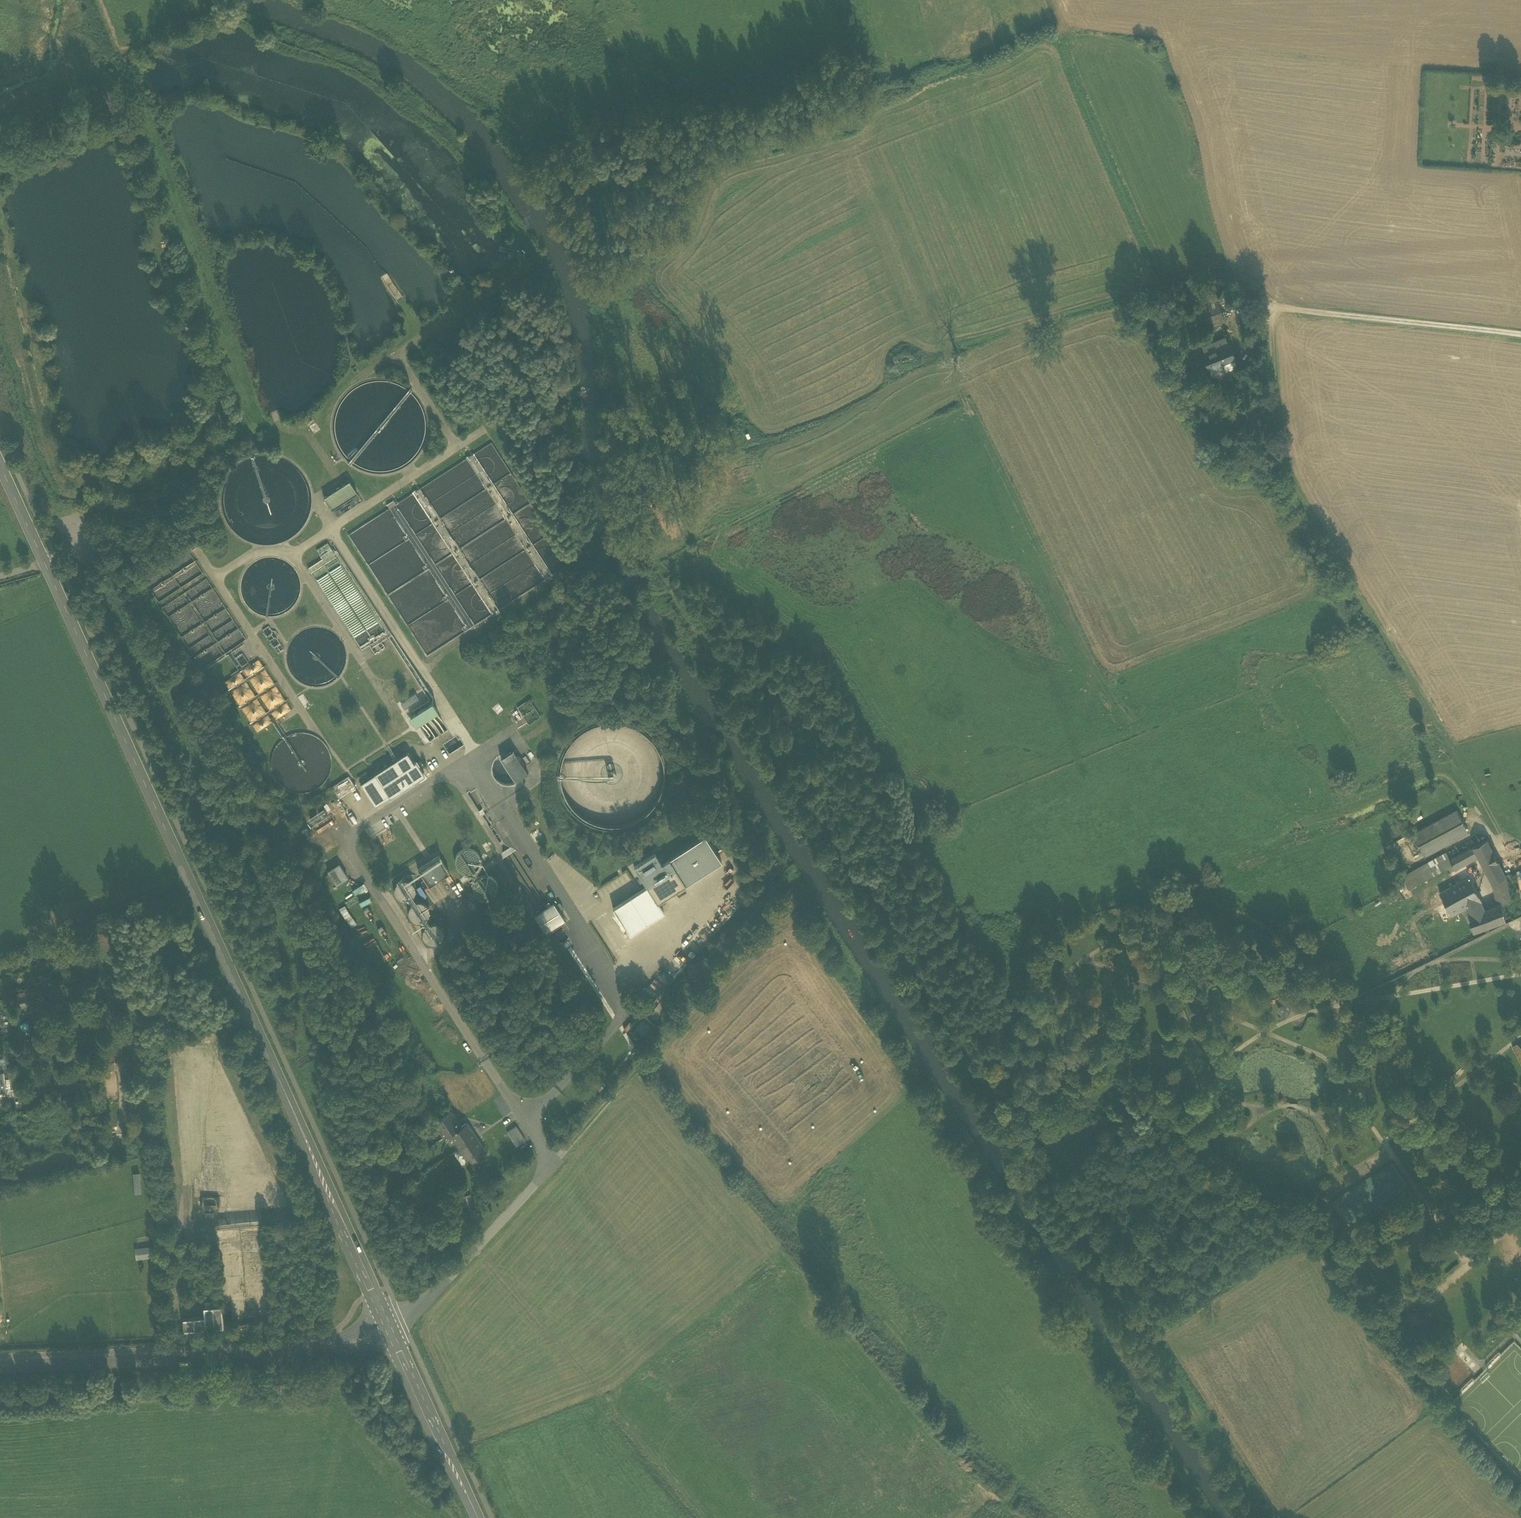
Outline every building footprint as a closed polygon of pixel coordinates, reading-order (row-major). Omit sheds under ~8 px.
[(1228,285),(1237,294),(1241,291),(1232,282),(1232,281),(1225,282),(1226,287),(1228,285)] [(1183,314),(1190,333),(1200,329),(1208,326),(1225,320),(1218,301),(1230,297),(1227,288),(1207,295),(1211,304),(1183,314)] [(1208,326),(1200,329),(1207,345),(1213,342),(1214,341),(1208,326)] [(1214,341),(1213,342),(1207,345),(1203,346),(1207,354),(1205,355),(1213,376),(1226,371),(1222,363),(1234,358),(1229,345),(1226,337),(1214,341)] [(1234,358),(1222,363),(1226,371),(1237,366),(1234,358)] [(333,436),(336,445),(342,454),(349,462),(358,468),(367,472),(378,474),(388,473),(398,470),(408,465),(416,459),(422,450),(427,441),(429,430),(429,420),(427,410),(422,400),(416,392),(408,385),(399,380),(388,377),(378,377),(367,378),(358,382),(349,388),(342,396),(336,405),(333,415),(332,425),(333,436)] [(1244,429),(1248,438),(1258,433),(1254,424),(1244,429)] [(348,533),(427,655),(495,610),(496,612),(500,609),(499,608),(548,576),(549,577),(552,575),(552,574),(570,562),(491,441),(470,454),(469,453),(465,455),(466,457),(417,489),(416,487),(413,490),(413,491),(396,502),(393,498),(387,503),(389,507),(348,533)] [(562,452),(569,447),(565,441),(558,446),(562,452)] [(329,504),(331,508),(332,508),(357,492),(349,480),(324,496),(326,499),(324,500),(327,505),(329,504)] [(362,500),(357,492),(332,508),(337,517),(362,500)] [(192,548),(196,546),(191,539),(188,541),(192,548)] [(432,702),(433,697),(336,548),(333,550),(327,541),(317,548),(322,557),(308,567),(361,649),(369,644),(374,653),(385,646),(381,641),(388,636),(429,699),(412,709),(415,713),(432,702)] [(203,571),(187,546),(145,573),(147,576),(144,578),(159,600),(203,571)] [(241,585),(243,597),(250,606),(259,613),(271,615),(282,613),(292,606),(298,597),(301,585),(298,574),(292,564),(282,558),(271,556),(259,558),(249,564),(243,574),(241,585)] [(242,640),(246,638),(206,577),(162,605),(202,667),(205,665),(242,640)] [(269,639),(274,646),(280,642),(277,638),(278,633),(276,630),(271,629),(269,624),(262,628),(267,635),(271,633),(273,637),(269,639)] [(286,658),(289,668),(294,676),(302,683),(311,686),(321,686),(331,682),(339,676),(344,668),(346,658),(346,649),(342,639),(335,632),(326,627),(316,626),(306,627),(298,632),(291,639),(287,649),(286,658)] [(283,737),(286,735),(277,721),(279,720),(278,717),(292,708),(287,701),(290,699),(288,696),(285,698),(276,684),(279,682),(277,680),(274,682),(265,667),(268,665),(267,663),(263,665),(258,656),(242,666),(241,665),(235,656),(232,650),(244,642),(242,640),(205,665),(206,667),(227,653),(238,669),(222,678),(228,688),(225,690),(227,692),(230,690),(239,704),(236,706),(238,709),(241,707),(250,721),(247,723),(249,725),(252,723),(257,731),(273,721),(283,737)] [(242,651),(235,656),(241,665),(248,661),(242,651)] [(415,693),(401,702),(404,708),(418,699),(415,693)] [(528,725),(541,717),(541,716),(529,699),(511,711),(516,719),(514,720),(516,723),(524,718),(528,725)] [(417,723),(424,734),(434,727),(435,726),(443,721),(436,711),(437,710),(432,702),(415,713),(410,716),(416,724),(417,723)] [(595,722),(581,730),(575,734),(566,745),(562,754),(558,769),(558,782),(562,795),(567,804),(576,814),(586,822),(597,826),(614,828),(626,826),(638,822),(646,816),(653,810),(661,799),(665,789),(666,781),(666,762),(660,747),(652,737),(641,728),(628,722),(611,719),(595,722)] [(443,721),(435,726),(441,735),(448,730),(443,721)] [(434,727),(424,734),(429,742),(439,736),(434,727)] [(271,765),(274,774),(279,782),(286,788),(294,791),(303,792),(312,790),(320,786),(326,779),(331,771),(332,762),(331,753),(327,745),(321,738),(313,733),(304,731),(295,731),(286,735),(283,737),(279,740),(274,748),(271,756),(271,765)] [(458,734),(443,744),(449,754),(464,745),(458,734)] [(501,758),(516,781),(528,773),(513,750),(509,753),(501,758)] [(374,773),(375,774),(389,797),(390,797),(425,775),(416,761),(414,762),(407,752),(374,773)] [(333,788),(339,797),(356,786),(348,774),(331,785),(333,788)] [(375,806),(389,797),(375,774),(360,783),(375,806)] [(501,846),(502,860),(537,914),(552,904),(516,850),(505,844),(485,814),(485,806),(476,788),(466,793),(479,811),(501,846)] [(303,834),(307,841),(337,821),(325,804),(304,818),(311,829),(303,834)] [(1413,832),(1425,855),(1469,832),(1457,809),(1413,832)] [(669,858),(669,859),(685,884),(686,885),(722,862),(705,835),(669,858)] [(1487,839),(1473,846),(1477,853),(1479,857),(1480,860),(1494,852),(1487,839)] [(1471,858),(1477,853),(1473,846),(1450,858),(1449,858),(1454,867),(1471,858)] [(474,849),(468,847),(463,848),(458,851),(456,856),(455,862),(457,867),(461,871),(467,872),(472,871),(477,868),(479,863),(480,858),(478,853),(474,849)] [(1455,869),(1454,867),(1449,858),(1450,858),(1446,852),(1402,876),(1409,888),(1446,868),(1449,872),(1455,869)] [(1497,859),(1494,852),(1480,860),(1484,866),(1497,859)] [(657,902),(685,884),(669,859),(661,864),(654,853),(634,866),(647,886),(657,902)] [(1455,869),(1479,857),(1477,853),(1471,858),(1454,867),(1455,869)] [(418,869),(429,886),(450,873),(438,855),(418,869)] [(1484,866),(1485,869),(1499,862),(1497,859),(1484,866)] [(1485,869),(1492,882),(1506,876),(1499,862),(1485,869)] [(328,871),(336,884),(347,877),(339,864),(328,871)] [(491,876),(486,875),(480,876),(476,879),(473,884),(472,889),(475,895),(479,898),(484,900),(490,899),(494,896),(497,891),(498,886),(496,880),(491,876)] [(1509,890),(1506,876),(1492,882),(1496,904),(1501,902),(1502,903),(1511,900),(1509,890)] [(1452,915),(1462,910),(1481,900),(1482,900),(1469,877),(1440,893),(1452,915)] [(406,879),(402,879),(398,881),(395,884),(394,888),(395,893),(397,896),(400,899),(405,900),(409,899),(412,896),(414,892),(415,888),(413,884),(410,881),(406,879)] [(613,908),(630,934),(664,912),(657,902),(647,886),(613,908)] [(1384,894),(1389,902),(1402,895),(1397,887),(1384,894)] [(1485,908),(1481,900),(1462,910),(1469,922),(1470,921),(1485,908)] [(420,901),(416,901),(412,903),(409,906),(408,910),(408,915),(411,918),(414,921),(419,922),(423,921),(426,918),(428,914),(429,910),(427,906),(424,903),(420,901)] [(1470,921),(1473,932),(1506,920),(1502,903),(1501,902),(1496,904),(1485,908),(1470,921)] [(534,915),(545,931),(549,929),(560,922),(564,919),(554,903),(552,904),(537,914),(534,915)] [(435,922),(430,923),(426,924),(423,928),(422,932),(422,937),(425,940),(428,943),(433,944),(437,943),(441,940),(443,936),(443,932),(442,927),(439,924),(435,922)] [(57,960),(51,962),(55,972),(61,970),(57,960)] [(62,1001),(59,987),(49,990),(52,1003),(62,1001)] [(1289,1014),(1291,1006),(1279,1004),(1278,1012),(1289,1014)] [(637,1027),(649,1038),(655,1031),(644,1021),(643,1020),(637,1027)] [(98,1055),(99,1062),(113,1061),(113,1054),(98,1055)] [(99,1062),(98,1062),(98,1072),(117,1070),(116,1061),(113,1061),(99,1062)] [(71,1065),(73,1080),(74,1083),(86,1082),(83,1064),(71,1065)] [(2,1070),(3,1079),(12,1078),(11,1069),(7,1070),(2,1070)] [(444,1136),(450,1132),(460,1126),(450,1111),(434,1121),(444,1136)] [(450,1132),(459,1146),(474,1136),(471,1131),(472,1130),(466,1121),(460,1126),(450,1132)] [(507,1131),(516,1146),(525,1140),(516,1126),(507,1131)] [(478,1142),(474,1136),(459,1146),(469,1161),(485,1151),(479,1142),(478,1142)] [(434,1170),(428,1175),(431,1180),(438,1175),(434,1170)] [(473,1204),(470,1193),(461,1196),(463,1206),(473,1204)] [(216,1226),(223,1303),(225,1325),(272,1321),(264,1222),(216,1226)] [(140,1258),(150,1257),(149,1247),(139,1248),(140,1258)] [(182,1317),(183,1329),(225,1325),(223,1303),(203,1305),(204,1315),(182,1317)]
